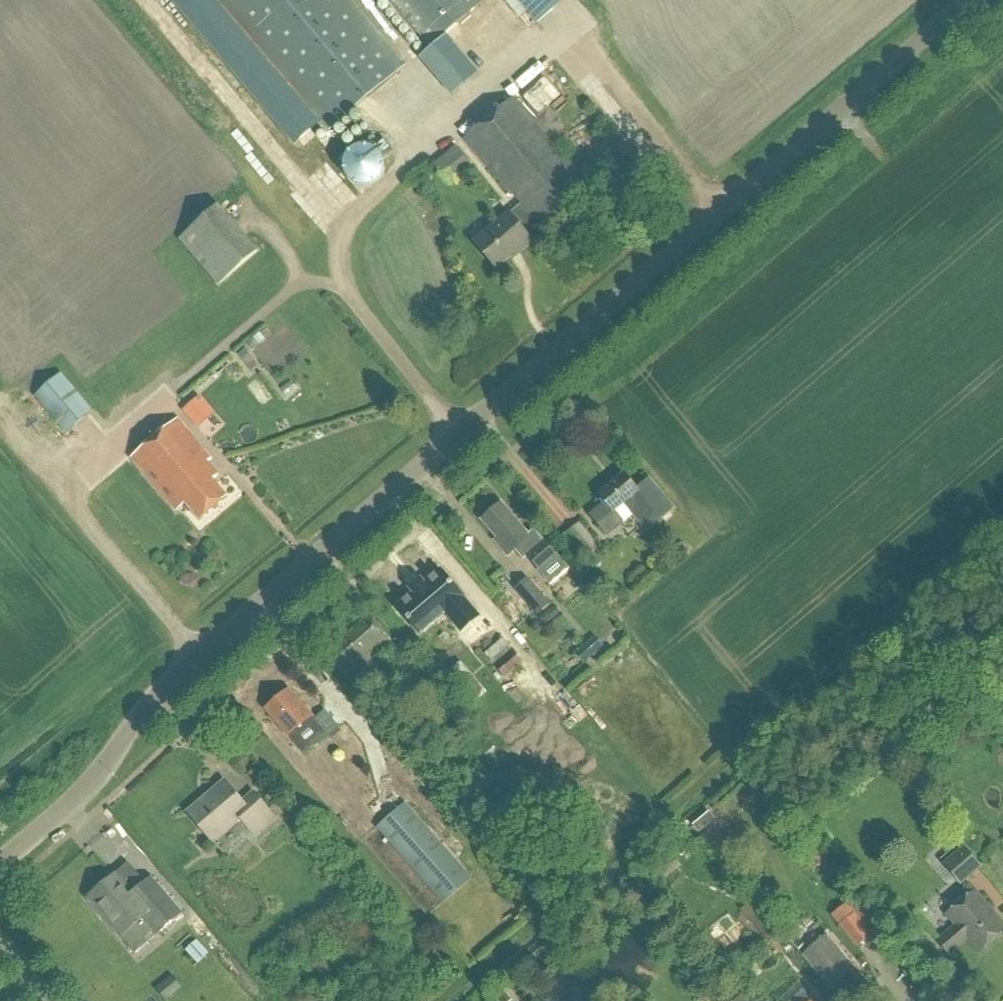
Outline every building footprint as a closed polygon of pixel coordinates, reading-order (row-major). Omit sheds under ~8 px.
[(295,144),(322,121),(331,131),(407,66),(351,0),(172,0),(295,144)] [(431,47),(445,35),(481,4),(478,0),(391,0),(431,47)] [(538,23),(566,0),(518,0),(538,23)] [(447,37),(421,59),(453,97),(479,75),(447,37)] [(560,92),(571,107),(558,118),(564,125),(573,118),(570,114),(586,100),(557,66),(521,95),(535,112),(560,92)] [(523,205),(510,216),(510,215),(475,243),(498,269),(519,252),(521,254),(534,243),(523,230),(535,220),(541,227),(589,186),(588,185),(587,185),(514,99),(466,140),(510,193),(511,192),(523,205)] [(381,155),(374,148),(363,146),(354,150),(347,157),(345,167),(348,177),(356,184),(366,186),(376,183),(383,175),(385,165),(381,155)] [(458,147),(435,166),(452,186),(474,167),(458,147)] [(244,263),(258,252),(217,206),(204,217),(178,240),(218,286),(244,263)] [(134,378),(120,362),(69,301),(13,348),(42,382),(78,425),(134,378)] [(212,412),(199,398),(185,411),(197,425),(212,412)] [(178,419),(131,458),(177,512),(185,504),(199,520),(199,521),(200,522),(229,497),(214,480),(220,475),(208,462),(212,460),(178,419)] [(590,514),(606,535),(622,523),(614,512),(624,504),(648,531),(673,509),(649,481),(638,490),(625,475),(601,496),(606,503),(590,514)] [(502,503),(482,520),(497,538),(494,541),(508,556),(515,551),(523,560),(527,557),(545,542),(534,530),(528,534),(502,503)] [(581,524),(568,535),(595,568),(604,560),(597,552),(601,549),(581,524)] [(545,542),(527,557),(540,572),(558,557),(545,542)] [(462,632),(480,617),(454,586),(454,585),(452,583),(451,583),(441,571),(425,585),(422,581),(411,590),(414,593),(398,607),(409,619),(408,620),(410,623),(411,622),(421,634),(446,614),(462,632)] [(529,579),(515,591),(538,617),(551,605),(529,579)] [(349,635),(370,661),(393,642),(371,617),(349,635)] [(327,654),(348,680),(370,661),(349,635),(327,654)] [(584,646),(592,656),(603,647),(595,637),(584,646)] [(266,710),(288,737),(312,717),(290,690),(266,710)] [(314,719),(328,736),(339,727),(325,710),(314,719)] [(210,794),(212,798),(191,816),(213,842),(241,818),(256,836),(276,819),(254,793),(243,802),(225,781),(210,794)] [(377,828),(442,904),(472,878),(406,803),(377,828)] [(964,846),(943,864),(961,885),(982,867),(964,846)] [(143,918),(158,936),(183,914),(152,878),(142,886),(131,895),(114,876),(88,898),(121,937),(143,918)] [(948,915),(957,926),(939,942),(949,954),(967,938),(979,952),(1002,932),(1002,924),(975,892),(948,915)] [(832,916),(857,948),(873,935),(848,903),(832,916)] [(840,1000),(851,1000),(870,985),(827,933),(801,955),(840,1000)] [(156,989),(166,1000),(167,1000),(183,988),(173,976),(156,989)]
